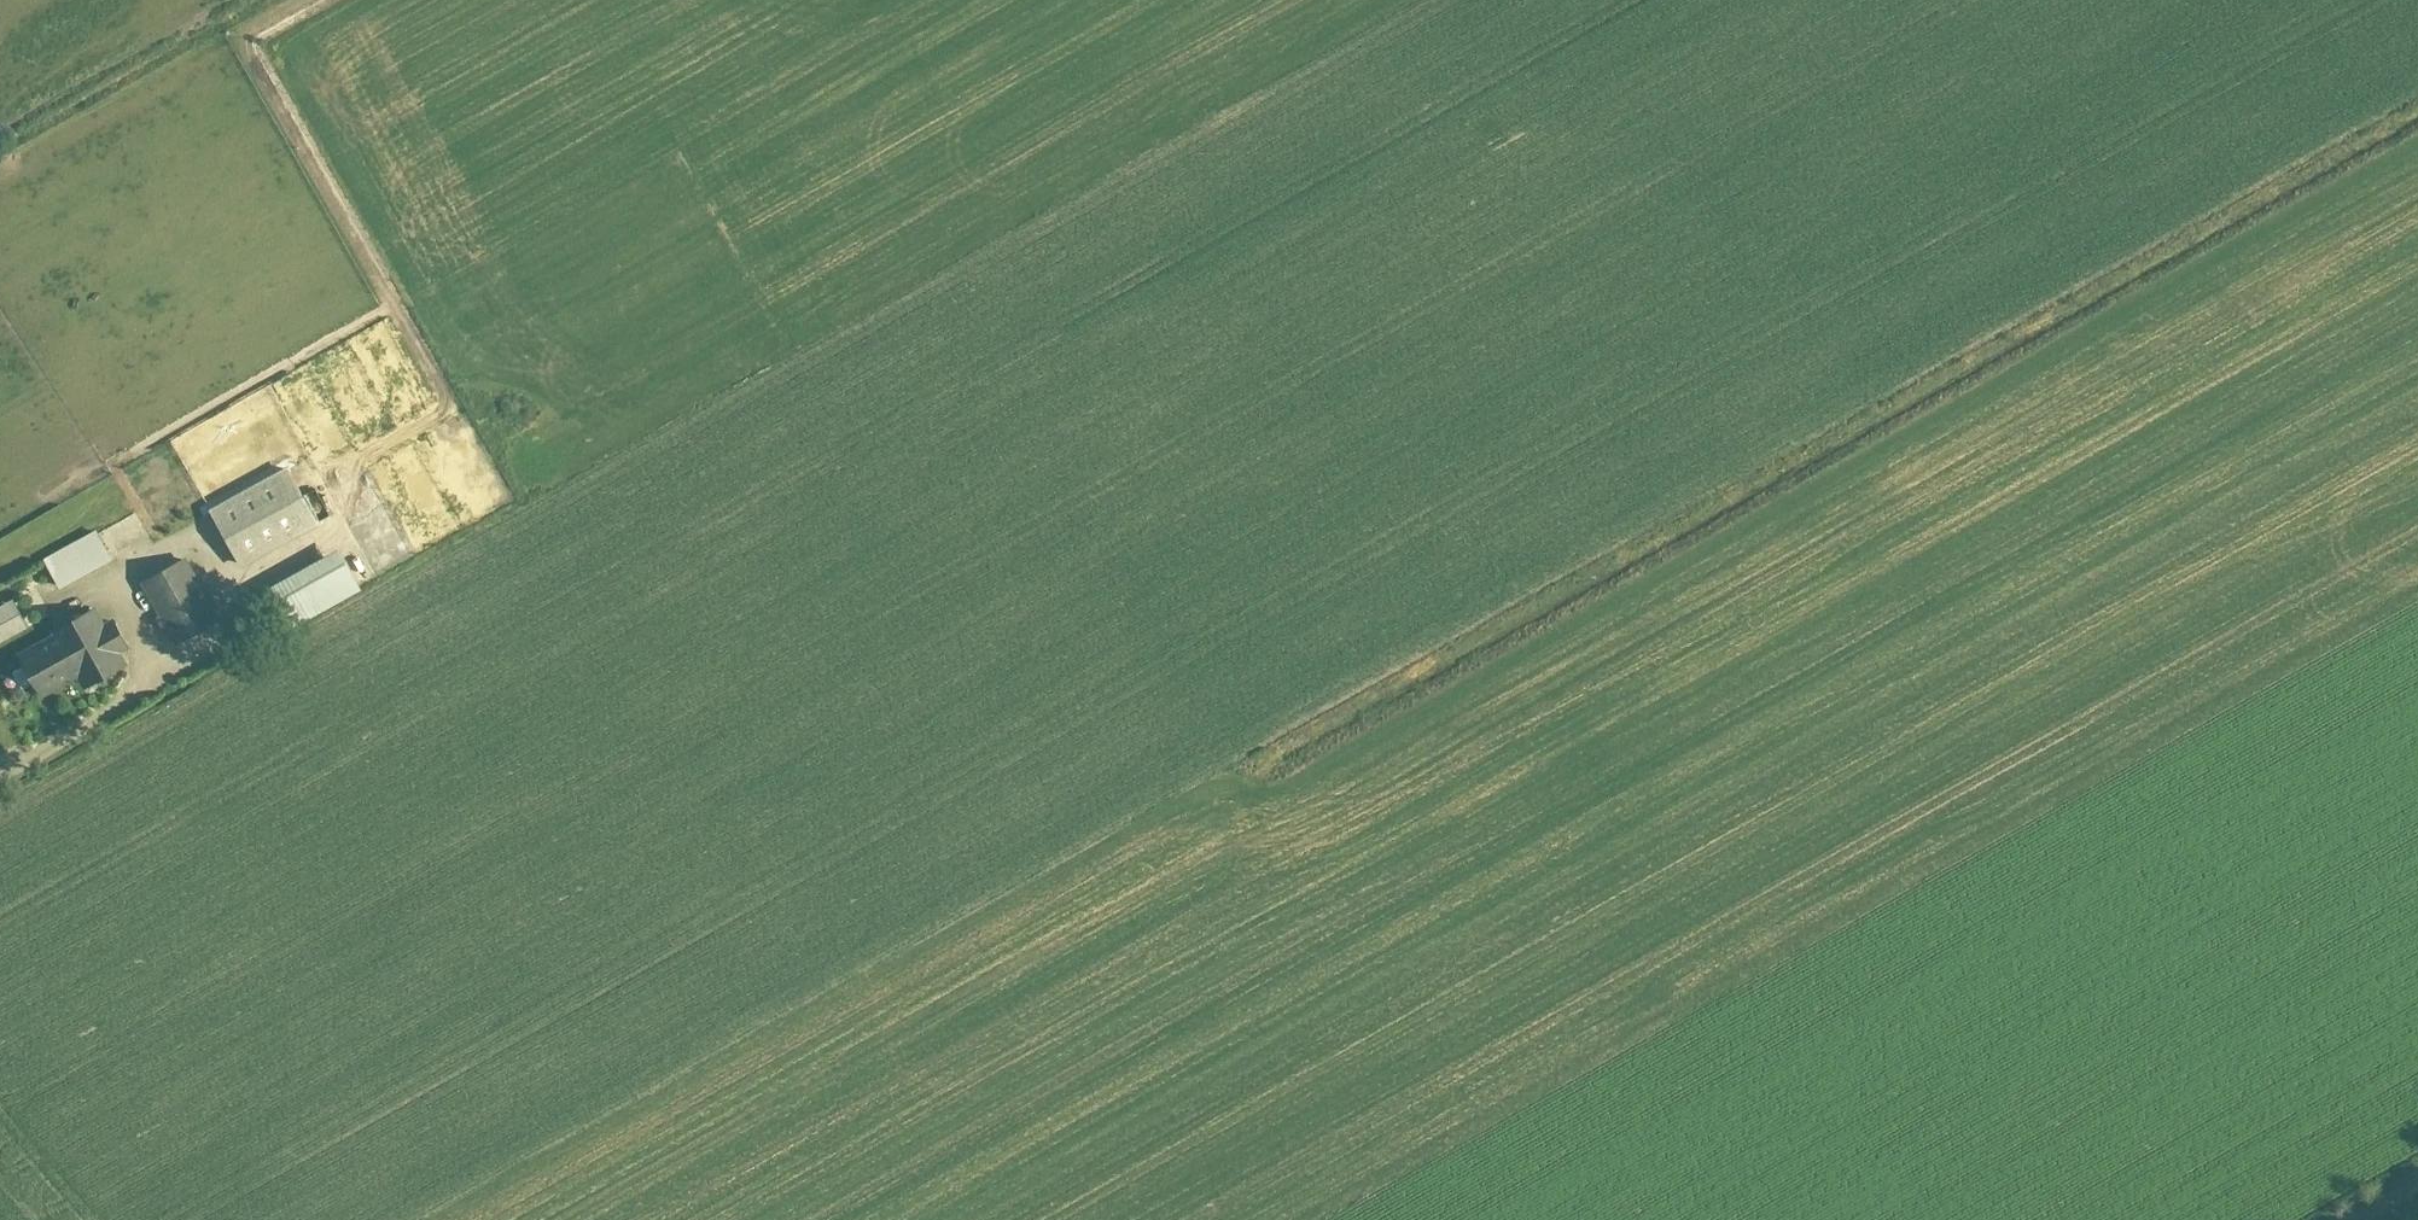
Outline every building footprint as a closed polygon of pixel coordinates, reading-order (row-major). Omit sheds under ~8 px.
[(285,475),(209,517),(240,573),(317,531),(285,475)] [(42,566),(57,594),(148,546),(133,518),(42,566)] [(257,600),(279,639),(358,594),(336,555),(257,600)] [(141,589),(174,650),(216,628),(184,567),(141,589)] [(28,635),(15,605),(0,612),(0,648),(28,635)] [(107,614),(99,619),(96,613),(54,634),(58,642),(17,665),(41,707),(80,685),(87,698),(128,677),(121,662),(131,656),(107,614)]
